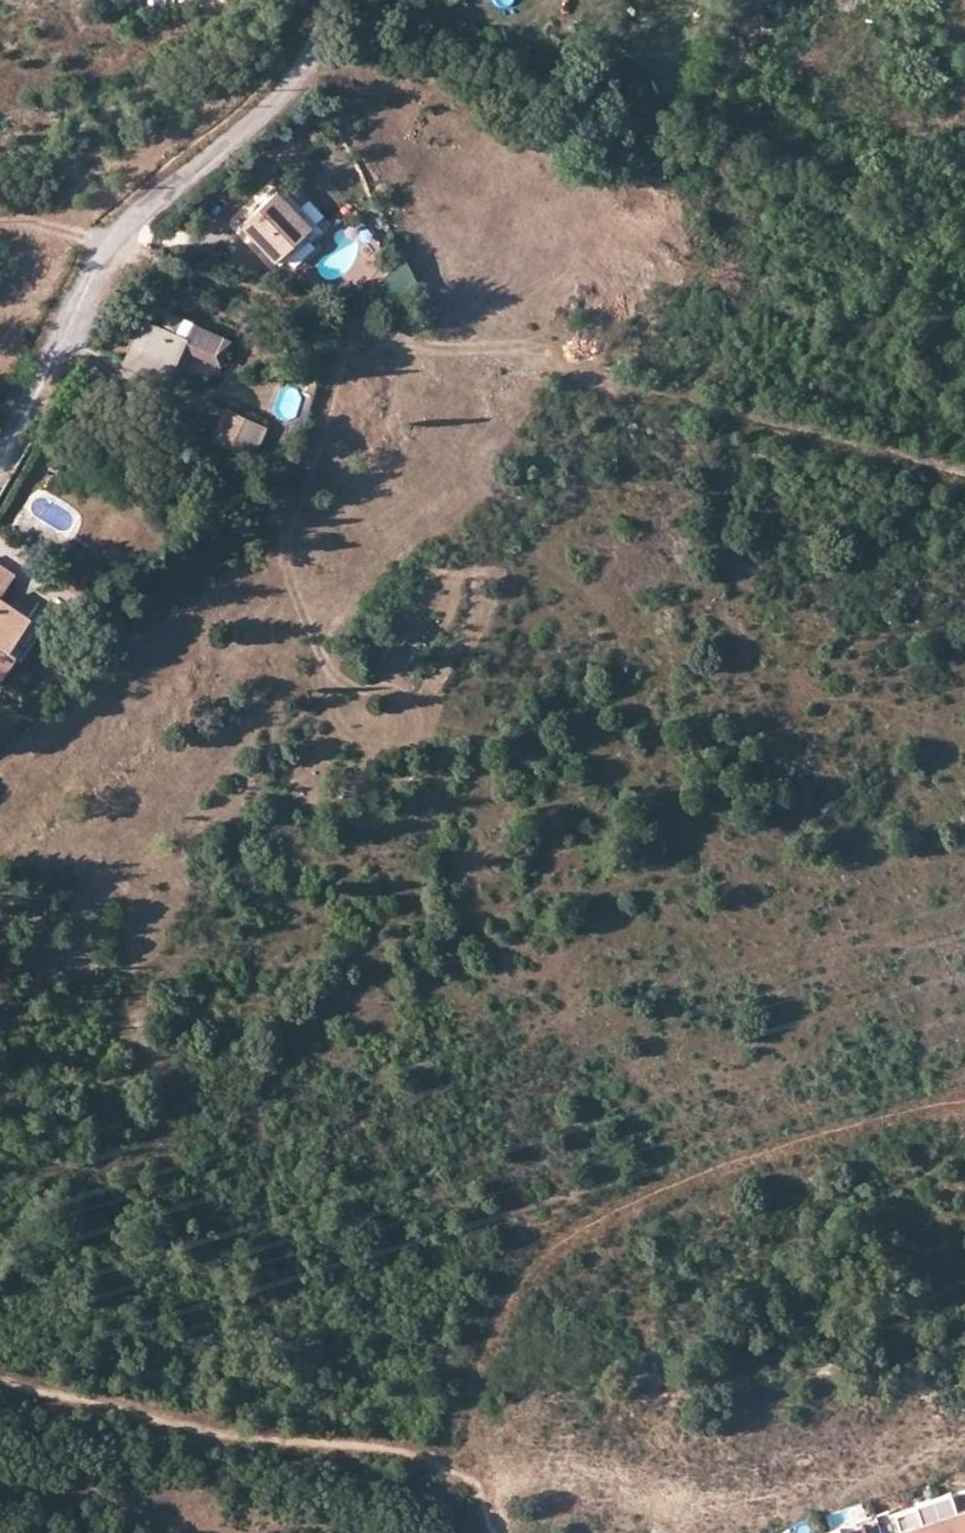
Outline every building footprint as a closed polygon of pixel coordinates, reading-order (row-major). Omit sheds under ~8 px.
[(311,230),(277,194),(242,227),(248,233),(276,263),(311,230)] [(121,358),(163,378),(180,342),(187,346),(215,358),(225,336),(166,309),(159,325),(141,317),(127,347),(121,358)] [(187,346),(180,342),(163,378),(171,381),(187,346)] [(225,407),(217,424),(237,433),(256,441),(263,424),(225,407)] [(237,433),(217,424),(211,438),(231,447),(237,433)] [(54,461),(49,469),(57,474),(63,467),(54,461)] [(12,571),(0,563),(0,589),(12,571)] [(16,652),(8,646),(28,616),(0,597),(0,675),(16,652)] [(953,1495),(952,1493),(935,1498),(946,1532),(964,1532),(964,1490),(953,1495)] [(935,1498),(916,1504),(917,1507),(890,1515),(889,1511),(877,1515),(861,1521),(862,1526),(842,1532),(841,1529),(828,1532),(946,1532),(935,1498)]
